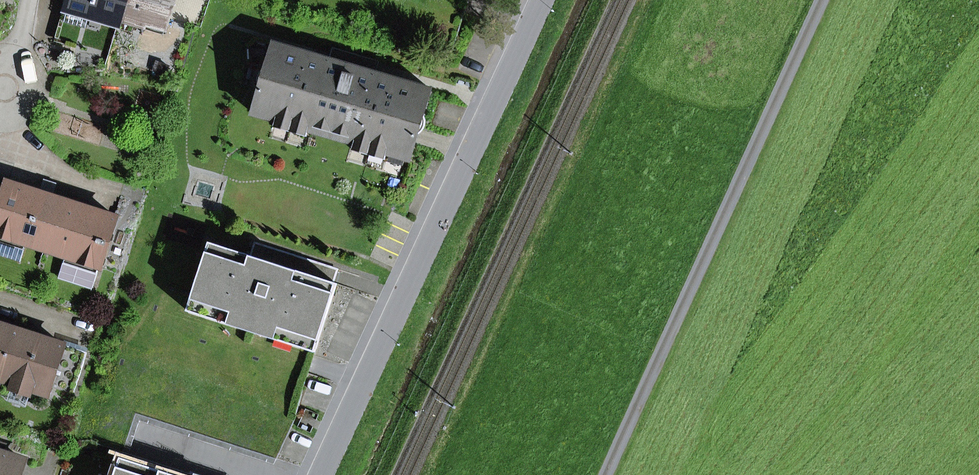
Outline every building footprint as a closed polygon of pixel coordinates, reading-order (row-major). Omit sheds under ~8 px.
[(124,0),(71,0),(65,21),(86,28),(90,16),(117,24),(119,17),(124,0)] [(119,17),(144,25),(146,20),(165,26),(172,0),(124,0),(119,17)] [(386,153),(410,160),(418,133),(423,115),(431,89),(376,73),(329,59),(274,43),(266,69),(261,87),(253,113),(277,120),(279,114),(310,124),(308,130),(355,143),(356,137),(388,147),(386,153)] [(376,73),(379,61),(333,47),(329,59),(376,73)] [(308,130),(310,124),(279,114),(277,120),(275,127),(306,136),(308,130)] [(386,153),(388,147),(356,137),(355,143),(353,150),(384,159),(386,153)] [(0,207),(0,234),(26,243),(45,249),(61,199),(8,182),(0,207)] [(99,267),(100,267),(116,217),(61,199),(45,249),(66,256),(99,267)] [(20,262),(26,243),(0,234),(0,255),(20,262)] [(318,341),(337,284),(334,283),(281,265),(285,252),(254,242),(250,255),(209,242),(191,300),(247,318),(243,329),(259,334),(262,323),(318,341)] [(334,283),(338,269),(285,252),(281,265),(334,283)] [(92,288),(99,267),(66,256),(59,277),(92,288)] [(243,329),(247,318),(191,300),(187,311),(243,329)] [(41,331),(0,318),(0,324),(18,330),(39,337),(41,331)] [(315,352),(318,341),(262,323),(259,334),(315,352)] [(2,380),(18,330),(0,324),(0,379),(2,380)] [(50,387),(73,395),(87,352),(39,337),(18,330),(2,380),(14,383),(14,381),(32,387),(31,389),(47,394),(50,387)] [(8,400),(26,406),(31,389),(32,387),(14,381),(14,383),(8,400)] [(24,461),(3,454),(6,445),(0,444),(0,474),(20,474),(24,461)] [(121,458),(115,474),(174,474),(121,458)]
